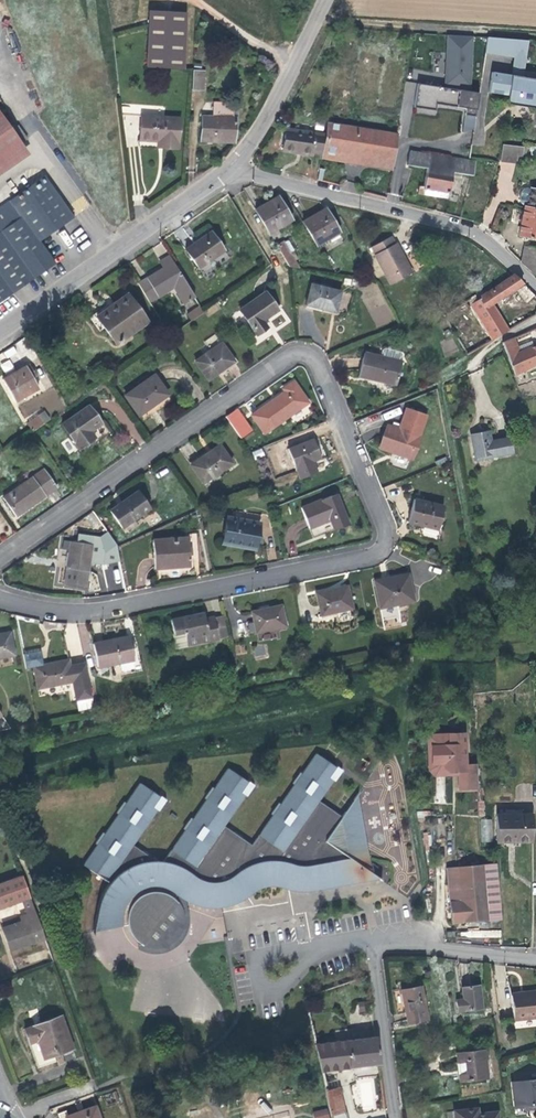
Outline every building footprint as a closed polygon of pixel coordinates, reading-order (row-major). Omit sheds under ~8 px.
[(186,13),(149,11),(147,67),(183,69),(186,13)] [(441,73),(439,87),(464,91),(472,36),(448,35),(444,53),(448,53),(445,73),(441,73)] [(487,37),(485,53),(514,57),(525,59),(528,40),(487,37)] [(522,77),(525,59),(514,57),(511,75),(522,77)] [(204,72),(192,71),(191,89),(192,89),(202,90),(203,90),(204,72)] [(530,108),(535,109),(535,79),(522,77),(511,75),(492,72),(488,92),(508,95),(508,93),(517,95),(517,99),(531,102),(530,108)] [(418,83),(414,106),(434,110),(436,103),(466,108),(465,115),(475,116),(479,93),(464,91),(439,87),(418,83)] [(202,90),(192,89),(192,100),(202,100),(202,90)] [(234,103),(213,102),(212,117),(201,116),(200,141),(235,143),(236,118),(233,118),(234,103)] [(21,143),(27,139),(18,126),(12,130),(0,113),(0,158),(21,143)] [(141,116),(140,140),(157,141),(162,142),(162,148),(177,149),(179,118),(141,116)] [(339,146),(340,138),(350,140),(351,134),(352,127),(328,123),(323,150),(341,153),(342,147),(339,146)] [(351,134),(350,140),(340,138),(339,146),(342,147),(341,153),(323,150),(322,157),(377,166),(383,132),(370,130),(368,138),(354,135),(355,127),(352,127),(351,134)] [(354,135),(368,138),(370,130),(355,127),(354,135)] [(322,153),(324,135),(286,129),(283,151),(312,155),(312,152),(322,153)] [(391,169),(397,134),(383,132),(377,166),(391,169)] [(21,143),(0,158),(0,175),(29,155),(21,143)] [(523,147),(503,144),(501,162),(517,164),(518,157),(522,158),(523,147)] [(410,151),(407,165),(412,166),(427,168),(424,187),(420,186),(419,193),(424,194),(425,189),(448,193),(450,193),(453,175),(462,177),(463,174),(472,175),(475,162),(410,151)] [(0,208),(0,301),(55,263),(40,241),(73,217),(45,177),(0,208)] [(531,188),(531,189),(527,188),(523,190),(521,192),(520,199),(522,204),(528,206),(527,208),(535,210),(535,189),(531,188)] [(425,189),(424,194),(447,197),(448,193),(425,189)] [(278,197),(256,210),(269,233),(277,228),(291,220),(278,197)] [(525,208),(519,235),(535,239),(535,210),(525,208)] [(303,222),(316,245),(339,232),(326,209),(303,222)] [(208,228),(191,240),(194,244),(186,250),(198,268),(224,250),(208,228)] [(273,239),(281,234),(277,228),(269,233),(273,239)] [(391,236),(371,248),(391,284),(411,273),(391,236)] [(289,267),(298,268),(283,241),(276,245),(289,267)] [(527,256),(525,267),(535,276),(535,248),(524,246),(522,255),(527,256)] [(173,268),(170,264),(173,262),(169,254),(158,261),(163,268),(166,272),(173,268)] [(163,268),(138,283),(149,302),(174,287),(184,304),(195,297),(173,262),(170,264),(173,268),(166,272),(163,268)] [(515,275),(477,300),(471,304),(473,308),(488,333),(492,339),(492,340),(509,331),(492,305),(510,293),(512,295),(517,291),(516,289),(522,284),(523,283),(515,275)] [(527,302),(535,295),(523,283),(522,284),(516,289),(517,291),(527,302)] [(306,305),(335,312),(340,292),(311,285),(306,305)] [(266,292),(240,310),(257,335),(268,328),(263,321),(278,310),(266,292)] [(108,305),(91,317),(100,330),(104,327),(116,344),(147,322),(128,294),(109,308),(108,305)] [(477,300),(474,295),(444,316),(448,322),(473,308),(471,304),(477,300)] [(192,321),(204,312),(199,306),(187,315),(192,321)] [(208,380),(224,369),(222,366),(233,359),(214,332),(203,340),(211,351),(196,361),(208,380)] [(492,339),(488,333),(481,338),(481,339),(470,345),(473,351),(492,340),(492,339)] [(502,342),(506,351),(515,376),(535,366),(535,345),(534,346),(532,340),(518,347),(513,338),(502,342)] [(401,361),(364,353),(359,376),(396,385),(401,361)] [(9,359),(0,364),(5,372),(14,367),(9,359)] [(235,361),(233,359),(222,366),(224,369),(235,361)] [(28,364),(2,379),(15,402),(39,388),(32,377),(35,376),(28,364)] [(154,375),(125,396),(139,415),(168,394),(154,375)] [(283,389),(285,392),(276,399),(278,400),(275,402),(274,400),(252,416),(265,434),(309,402),(294,381),(283,389)] [(90,431),(101,423),(89,406),(62,424),(79,449),(94,438),(90,431)] [(388,427),(381,448),(393,452),(411,458),(426,416),(407,409),(400,431),(388,427)] [(51,420),(44,411),(41,413),(48,422),(51,420)] [(247,419),(242,412),(232,417),(237,425),(247,419)] [(33,432),(48,422),(41,413),(27,423),(33,432)] [(489,432),(471,435),(475,457),(493,454),(494,456),(512,453),(509,438),(491,441),(489,432)] [(314,439),(288,449),(296,468),(313,462),(321,458),(314,439)] [(204,483),(232,463),(219,445),(192,466),(204,483)] [(261,448),(252,452),(255,460),(265,456),(261,448)] [(446,457),(436,461),(437,465),(448,461),(446,457)] [(317,472),(313,462),(296,468),(300,479),(317,472)] [(45,469),(3,498),(16,516),(57,487),(45,469)] [(139,491),(110,511),(122,528),(151,508),(139,491)] [(336,494),(302,508),(310,528),(331,520),(335,530),(349,524),(336,494)] [(409,522),(439,529),(444,506),(414,500),(409,522)] [(233,519),(228,518),(223,544),(255,550),(261,515),(235,510),(234,511),(233,519)] [(188,537),(153,540),(155,569),(191,566),(190,559),(198,558),(196,533),(188,534),(188,537)] [(71,541),(65,583),(86,587),(92,544),(71,541)] [(381,608),(414,601),(408,574),(375,581),(381,608)] [(348,586),(317,593),(322,618),(337,614),(339,622),(355,618),(348,586)] [(282,605),(252,612),(257,633),(286,626),(282,605)] [(383,628),(401,625),(398,607),(380,610),(383,628)] [(171,620),(174,634),(185,631),(186,638),(208,634),(209,640),(219,638),(214,618),(214,617),(206,618),(205,613),(171,620)] [(222,616),(214,618),(219,638),(227,636),(222,616)] [(257,633),(257,636),(287,629),(286,626),(257,633)] [(208,634),(186,638),(185,631),(174,634),(177,647),(209,640),(208,634)] [(14,655),(10,633),(0,635),(0,657),(14,655)] [(130,637),(93,644),(99,667),(134,660),(130,637)] [(26,669),(34,667),(43,665),(40,651),(23,654),(26,669)] [(43,665),(34,667),(38,689),(73,682),(77,700),(92,697),(86,665),(71,668),(69,659),(43,665)] [(93,709),(91,699),(76,702),(78,711),(93,709)] [(0,712),(0,723),(4,730),(11,729),(0,712)] [(477,788),(477,765),(465,765),(464,733),(448,734),(449,745),(431,745),(432,764),(444,763),(444,768),(449,771),(458,771),(458,774),(459,789),(477,788)] [(434,775),(458,774),(458,771),(449,771),(444,768),(444,763),(432,764),(431,745),(449,745),(448,734),(427,734),(429,770),(434,775)] [(94,931),(128,925),(128,917),(131,909),(136,902),(146,895),(156,893),(166,894),(173,899),(176,894),(180,898),(187,901),(188,902),(190,903),(204,907),(222,907),(237,903),(244,899),(238,889),(245,885),(251,894),(261,888),(266,886),(276,886),(284,888),(287,878),(295,880),(292,890),(301,891),(310,891),(379,879),(372,873),(368,852),(347,856),(325,841),(342,817),(319,801),(333,780),(328,777),(335,766),(315,753),(252,845),(224,826),(245,795),(240,792),(247,782),(248,781),(228,768),(163,862),(158,862),(133,845),(157,810),(152,807),(160,796),(140,783),(83,865),(110,883),(103,893),(100,902),(94,931)] [(335,766),(328,777),(333,780),(339,769),(335,766)] [(444,777),(436,777),(437,798),(445,798),(444,777)] [(252,784),(248,781),(247,782),(240,792),(245,795),(252,784)] [(357,794),(342,817),(325,841),(347,856),(368,852),(362,821),(357,794)] [(157,810),(164,799),(160,796),(152,807),(157,810)] [(497,842),(531,841),(531,814),(496,815),(497,842)] [(492,841),(491,819),(480,819),(481,841),(492,841)] [(500,919),(495,864),(482,865),(484,878),(488,920),(500,919)] [(484,878),(482,865),(458,867),(459,880),(484,878)] [(461,901),(459,880),(458,867),(447,868),(449,902),(461,901)] [(10,950),(45,938),(22,875),(0,883),(0,909),(22,901),(27,915),(20,918),(21,922),(2,929),(10,950)] [(287,878),(284,888),(292,890),(295,880),(287,878)] [(459,880),(461,901),(449,902),(451,923),(488,920),(484,878),(459,880)] [(251,894),(245,885),(238,889),(244,899),(251,894)] [(128,917),(128,925),(130,932),(134,938),(141,944),(143,944),(177,902),(173,899),(166,894),(156,893),(146,895),(136,902),(131,909),(128,917)] [(186,906),(188,902),(187,901),(180,898),(176,894),(173,899),(177,902),(143,944),(141,944),(137,948),(147,953),(159,954),(171,950),(181,943),(186,935),(189,928),(189,917),(186,906)] [(457,1011),(482,1008),(479,985),(461,987),(463,999),(456,999),(457,1011)] [(408,1023),(428,1019),(421,986),(401,990),(408,1023)] [(535,1018),(535,997),(535,990),(511,995),(514,1020),(535,1018)] [(44,1058),(72,1048),(61,1016),(24,1029),(29,1043),(37,1040),(44,1058)] [(376,1036),(374,1037),(314,1044),(323,1083),(339,1080),(338,1074),(337,1069),(350,1067),(379,1064),(376,1036)] [(460,1080),(486,1077),(483,1050),(457,1053),(460,1080)] [(331,1115),(347,1111),(339,1080),(323,1083),(331,1115)] [(512,1082),(514,1106),(531,1105),(535,1107),(535,1080),(512,1082)] [(95,1105),(65,1116),(65,1117),(100,1117),(95,1105)] [(313,1111),(315,1117),(326,1117),(328,1117),(326,1108),(313,1111)] [(476,1108),(461,1110),(462,1117),(497,1117),(496,1111),(477,1114),(476,1108)]
